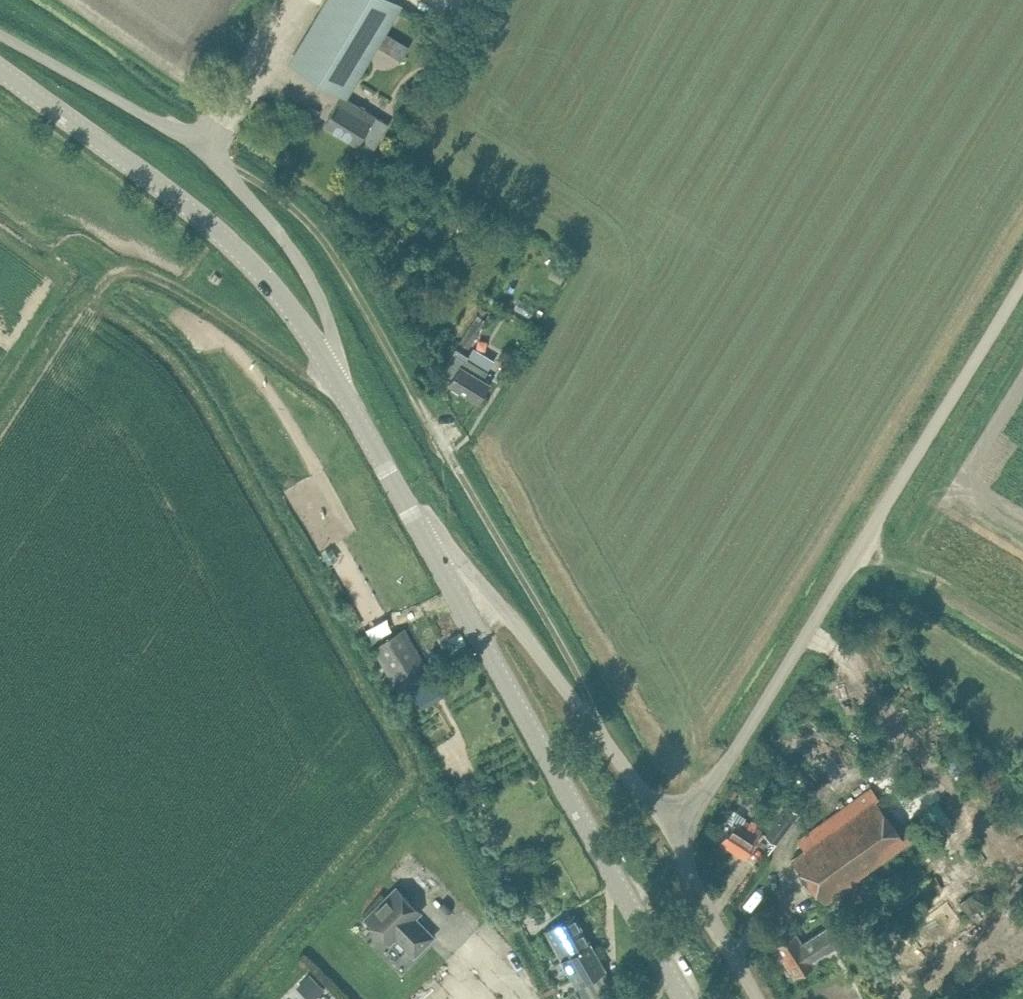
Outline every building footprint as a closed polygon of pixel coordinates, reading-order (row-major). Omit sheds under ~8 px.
[(356,77),(400,5),(392,0),(328,0),(291,61),(346,94),(356,77)] [(373,149),(388,124),(341,96),(324,124),(357,144),(359,140),(373,149)] [(477,401),(489,382),(483,379),(487,371),(465,357),(467,355),(456,348),(451,356),(441,372),(452,378),(449,383),(477,401)] [(467,568),(458,572),(465,588),(474,584),(467,568)] [(415,634),(432,622),(421,608),(405,620),(415,634)] [(397,688),(411,680),(428,670),(404,628),(373,646),(397,688)] [(897,830),(883,811),(868,790),(799,840),(805,849),(792,859),(824,903),(920,833),(910,821),(897,830)] [(788,806),(766,835),(779,845),(801,816),(788,806)] [(745,857),(761,831),(754,826),(756,823),(751,820),(749,823),(743,819),(745,816),(735,810),(728,820),(732,823),(720,841),(745,857)] [(414,955),(433,936),(415,917),(420,912),(396,887),(365,917),(390,942),(395,936),(414,955)] [(968,916),(981,908),(971,894),(958,902),(968,916)] [(959,920),(946,902),(908,931),(921,949),(959,920)] [(596,994),(613,984),(573,914),(545,930),(584,998),(588,998),(596,994)] [(810,959),(842,939),(832,923),(800,943),(793,933),(774,945),(794,977),(813,964),(810,959)]
